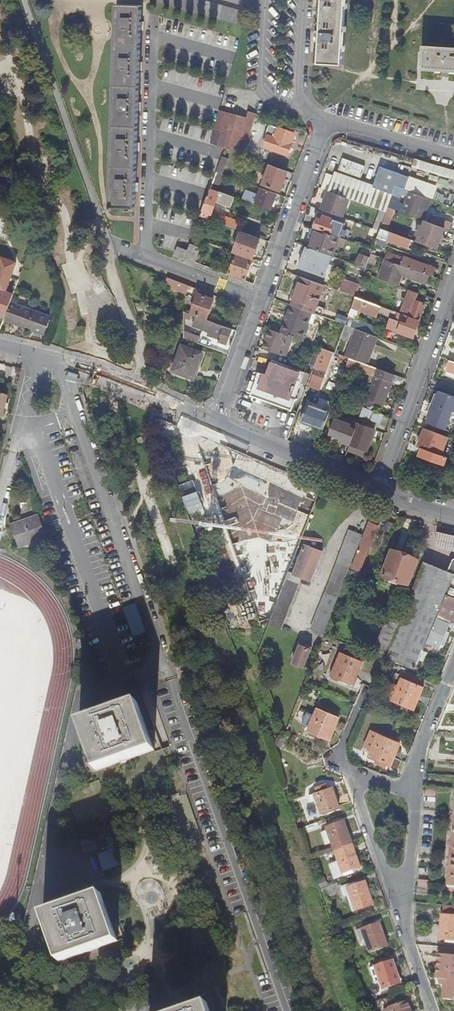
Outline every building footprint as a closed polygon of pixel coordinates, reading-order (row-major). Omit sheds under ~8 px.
[(242,12),(199,0),(151,0),(159,2),(239,24),(242,12)] [(317,0),(321,1),(319,32),(315,32),(315,37),(314,43),(319,43),(318,64),(341,65),(345,0),(317,0)] [(141,33),(144,33),(144,26),(141,25),(142,5),(117,4),(109,208),(112,209),(113,207),(133,207),(134,190),(137,191),(137,183),(134,182),(135,150),(138,150),(139,143),(136,143),(137,111),(140,111),(140,104),(138,104),(139,72),(142,71),(142,64),(139,64),(141,33)] [(248,14),(242,12),(239,24),(245,26),(248,14)] [(422,47),(421,70),(442,71),(442,77),(448,77),(448,71),(453,72),(453,48),(422,47)] [(255,122),(222,113),(213,146),(245,155),(255,122)] [(294,133),(270,124),(265,137),(267,138),(264,146),(286,154),(294,133)] [(347,170),(363,176),(367,165),(344,156),(339,170),(346,173),(347,170)] [(418,166),(453,178),(453,169),(421,158),(418,166)] [(287,170),(269,163),(261,184),(279,190),(287,170)] [(396,184),(399,176),(379,169),(374,181),(394,189),(395,187),(396,184)] [(211,190),(218,192),(224,175),(217,173),(216,176),(211,190)] [(327,190),(348,198),(379,210),(386,212),(387,207),(390,199),(394,189),(374,181),(371,191),(333,176),(332,178),(329,176),(326,182),(328,183),(327,186),(329,187),(327,190)] [(399,176),(396,184),(404,188),(407,178),(399,176)] [(242,200),(269,209),(275,193),(260,187),(258,194),(246,190),(242,200)] [(218,192),(211,190),(200,218),(209,221),(216,203),(231,208),(235,198),(218,192)] [(340,217),(348,198),(327,190),(323,200),(327,201),(324,211),(340,217)] [(393,209),(417,218),(424,197),(410,192),(404,207),(397,204),(398,203),(390,199),(387,207),(393,209)] [(417,218),(422,220),(430,199),(424,197),(417,218)] [(380,228),(386,231),(393,209),(387,207),(386,212),(380,228)] [(379,210),(373,228),(379,230),(380,228),(386,212),(379,210)] [(220,216),(218,223),(240,232),(244,224),(220,216)] [(314,228),(319,230),(338,237),(346,239),(349,231),(342,228),(344,224),(323,216),(321,221),(316,219),(313,228),(314,228)] [(444,228),(449,230),(451,223),(437,218),(434,224),(444,228)] [(417,242),(437,249),(444,228),(434,224),(424,221),(422,227),(419,226),(415,235),(419,236),(417,242)] [(311,240),(314,241),(315,241),(319,230),(314,228),(311,236),(311,240)] [(379,230),(377,237),(410,249),(413,240),(386,231),(380,228),(379,230)] [(338,237),(319,230),(315,241),(314,241),(312,249),(331,256),(338,237)] [(227,274),(244,280),(259,238),(240,232),(233,251),(236,252),(227,274)] [(183,258),(195,262),(200,248),(189,243),(186,249),(183,258)] [(231,246),(225,243),(222,252),(229,254),(231,246)] [(183,258),(186,249),(176,246),(173,254),(183,258)] [(323,276),(331,256),(312,249),(307,247),(300,267),(323,276)] [(385,259),(428,275),(431,277),(434,267),(404,256),(403,258),(387,252),(385,259)] [(355,264),(366,268),(369,258),(359,254),(355,264)] [(424,283),(428,275),(385,259),(378,278),(397,285),(401,274),(424,283)] [(324,285),(300,276),(290,305),(311,312),(314,313),(324,285)] [(198,290),(166,277),(163,285),(195,298),(190,312),(205,317),(212,299),(197,293),(198,290)] [(343,278),(339,290),(344,292),(355,296),(357,291),(359,284),(343,278)] [(408,289),(400,312),(420,319),(425,304),(422,303),(422,300),(416,298),(418,293),(408,289)] [(355,296),(344,292),(336,313),(347,317),(351,307),(353,301),(355,296)] [(353,301),(351,307),(376,315),(378,309),(382,310),(383,306),(355,296),(353,301)] [(9,305),(4,320),(44,333),(49,319),(9,305)] [(311,312),(290,305),(287,314),(290,316),(283,334),(286,335),(292,337),(301,340),(311,312)] [(383,306),(382,310),(391,318),(394,310),(383,306)] [(420,319),(400,312),(394,310),(391,318),(388,326),(398,330),(398,332),(412,337),(420,319)] [(231,328),(205,319),(195,316),(192,323),(202,327),(208,330),(206,334),(219,339),(218,342),(225,345),(231,328)] [(345,325),(341,335),(349,338),(352,331),(355,332),(349,347),(351,348),(348,357),(348,358),(349,358),(363,363),(374,335),(345,325)] [(268,328),(261,349),(281,356),(285,346),(282,344),(286,335),(283,334),(268,328)] [(183,338),(196,343),(198,336),(183,331),(183,338)] [(398,343),(384,338),(381,346),(395,351),(398,343)] [(201,353),(181,346),(173,371),(193,378),(201,353)] [(313,368),(312,372),(313,372),(311,380),(319,383),(321,384),(326,371),(325,371),(332,352),(321,347),(317,358),(314,364),(313,368)] [(440,357),(437,366),(453,372),(453,362),(440,357)] [(363,363),(349,358),(346,366),(374,376),(377,368),(374,367),(363,363)] [(266,376),(257,373),(255,378),(257,379),(251,395),(291,409),(303,372),(271,361),(266,376)] [(392,383),(374,376),(366,399),(384,405),(392,383)] [(438,390),(434,400),(430,413),(427,422),(446,429),(452,410),(453,410),(453,396),(438,390)] [(330,393),(327,402),(332,404),(335,395),(330,393)] [(301,422),(322,430),(332,404),(327,402),(319,399),(317,405),(308,401),(301,422)] [(363,408),(359,417),(380,424),(383,416),(363,408)] [(452,410),(446,429),(449,430),(453,415),(453,410),(452,410)] [(339,440),(349,444),(357,423),(347,420),(346,424),(335,420),(329,434),(340,438),(339,440)] [(374,429),(357,423),(349,444),(367,450),(374,429)] [(436,432),(425,428),(419,445),(429,449),(436,432)] [(319,437),(312,435),(310,442),(317,444),(319,437)] [(241,496),(246,481),(220,470),(212,489),(233,496),(235,494),(241,496)] [(260,489),(251,486),(243,506),(262,514),(271,491),(261,487),(260,489)] [(302,504),(281,495),(273,517),(294,524),(302,504)] [(10,524),(18,545),(45,537),(37,514),(10,524)] [(350,568),(358,570),(375,525),(368,522),(350,568)] [(321,636),(322,633),(345,576),(347,570),(361,535),(349,530),(310,628),(316,631),(316,633),(321,636)] [(437,531),(434,546),(453,551),(453,535),(437,531)] [(293,574),(287,572),(267,623),(280,629),(300,576),(310,580),(321,551),(304,544),(293,574)] [(406,555),(390,549),(378,580),(399,588),(400,585),(405,587),(416,560),(415,556),(414,554),(411,553),(406,555)] [(444,594),(453,570),(453,558),(452,560),(447,571),(423,561),(399,618),(390,642),(377,637),(372,650),(414,668),(425,640),(444,594)] [(345,576),(356,580),(359,574),(347,570),(345,576)] [(453,598),(453,570),(444,594),(453,598)] [(370,578),(359,574),(356,580),(368,585),(370,578)] [(444,594),(425,640),(437,646),(449,618),(451,619),(451,620),(453,621),(453,598),(444,594)] [(127,606),(133,634),(145,631),(139,603),(127,606)] [(291,661),(302,666),(310,646),(299,641),(291,661)] [(324,650),(319,668),(326,670),(331,651),(324,650)] [(361,661),(339,652),(330,674),(352,683),(361,661)] [(422,687),(401,677),(391,700),(402,704),(401,707),(407,709),(408,707),(413,709),(422,687)] [(137,702),(79,722),(93,764),(90,766),(91,772),(153,750),(137,702)] [(307,729),(328,738),(337,716),(316,707),(307,729)] [(157,750),(163,748),(157,728),(151,730),(157,750)] [(399,742),(378,733),(368,755),(376,759),(375,761),(385,766),(386,763),(390,764),(399,742)] [(313,793),(315,798),(320,812),(338,806),(331,787),(313,793)] [(315,798),(313,793),(307,795),(309,801),(315,798)] [(325,827),(333,849),(351,843),(342,821),(325,827)] [(351,843),(333,849),(341,872),(359,866),(351,843)] [(351,882),(340,885),(343,895),(348,893),(354,910),(372,903),(364,881),(352,885),(351,882)] [(100,893),(41,914),(59,962),(117,941),(100,893)] [(441,904),(438,938),(444,939),(453,940),(453,905),(441,904)] [(379,922),(361,928),(369,951),(386,945),(379,922)] [(439,946),(439,953),(437,953),(434,978),(437,978),(442,994),(442,999),(452,1000),(453,977),(453,969),(453,948),(439,946)] [(369,968),(373,980),(379,978),(382,988),(399,982),(392,960),(369,968)] [(389,1007),(390,1010),(409,1010),(406,1001),(389,1007)] [(181,1010),(209,1010),(206,1002),(181,1010)]
